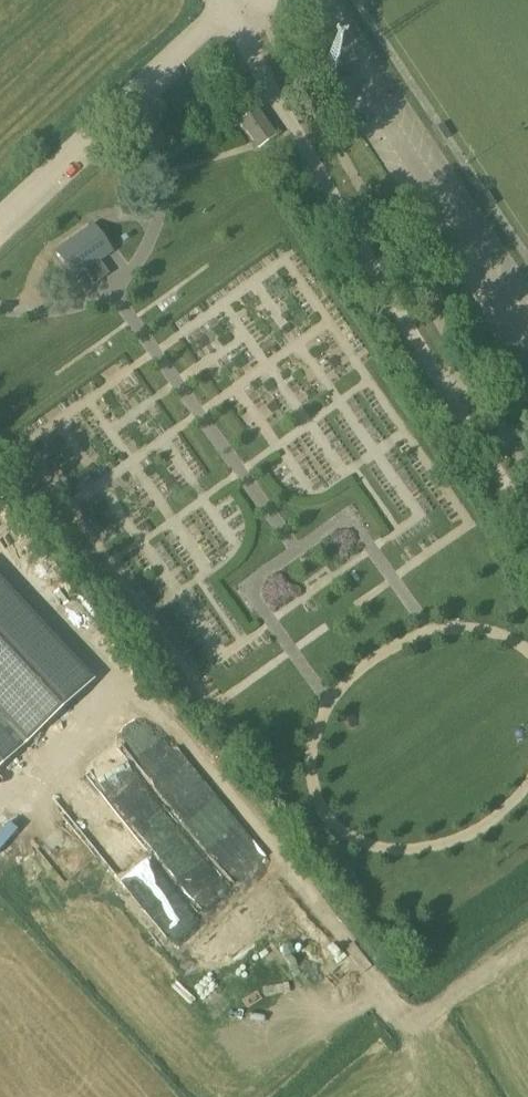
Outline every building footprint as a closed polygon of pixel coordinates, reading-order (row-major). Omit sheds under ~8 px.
[(257,110),(240,122),(260,149),(277,137),(257,110)] [(94,225),(56,252),(75,278),(113,251),(94,225)] [(91,682),(0,583),(0,767),(91,682)]
